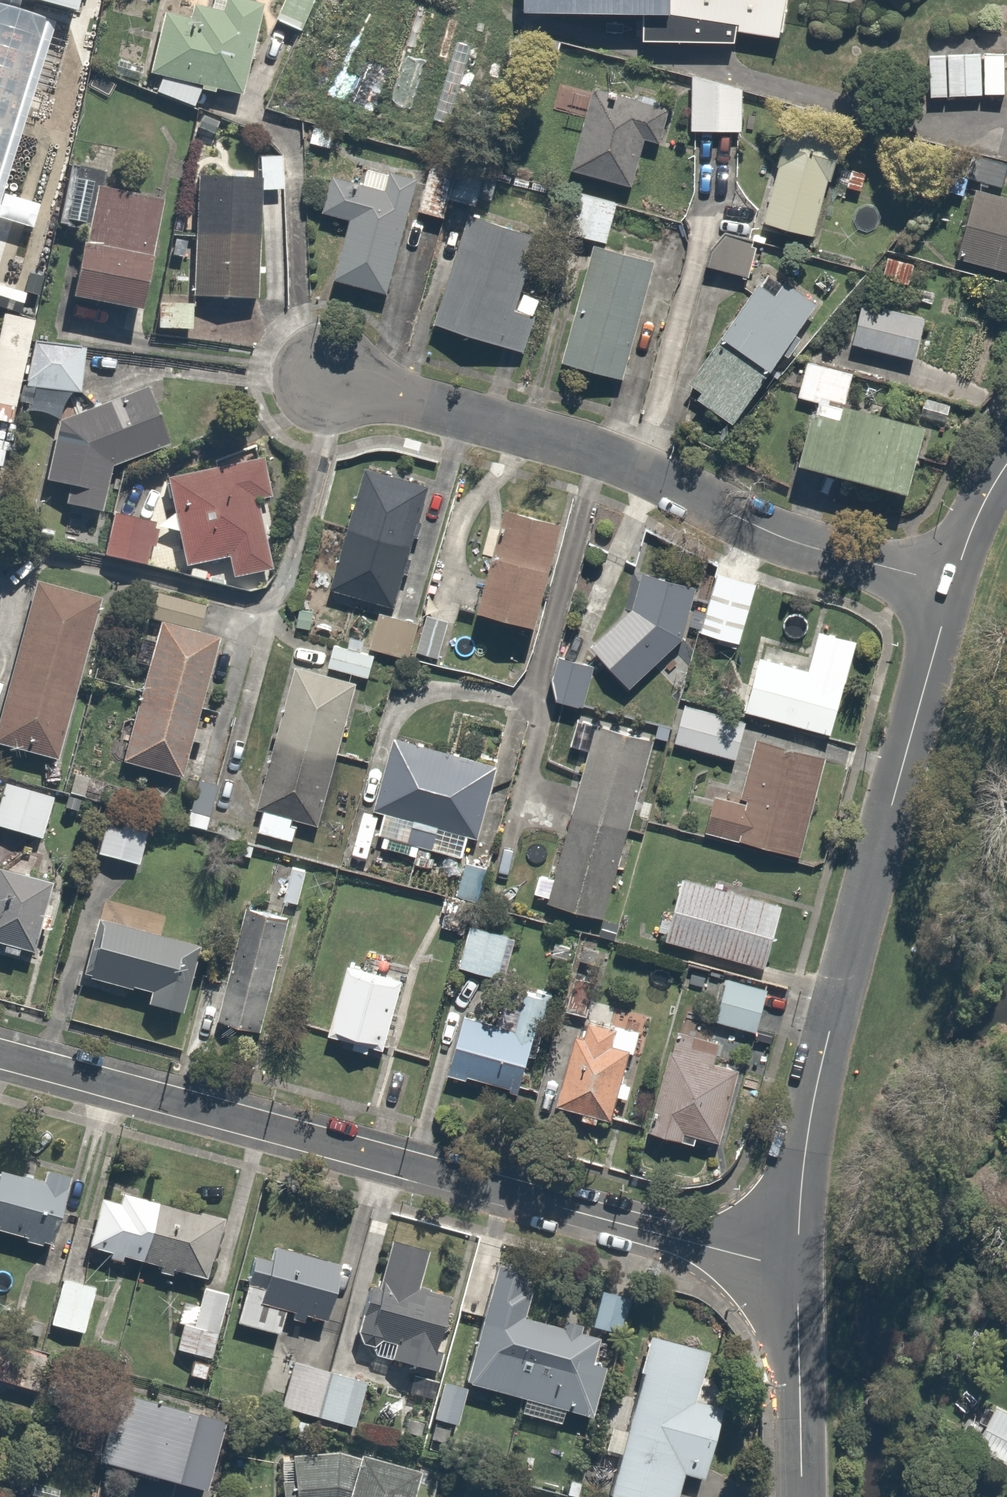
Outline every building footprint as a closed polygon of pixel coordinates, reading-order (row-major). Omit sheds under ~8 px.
[(77,10),(80,0),(40,0),(77,10)] [(260,5),(241,0),(203,0),(198,20),(154,8),(137,71),(157,77),(152,96),(194,108),(198,89),(234,99),(260,5)] [(313,0),(280,0),(271,20),(298,33),(313,0)] [(642,16),(642,43),(734,44),(735,32),(777,39),(783,0),(522,0),(521,13),(642,16)] [(982,96),(980,55),(928,57),(930,99),(982,96)] [(740,133),(743,90),(691,76),(690,130),(740,133)] [(580,122),(565,172),(633,193),(660,103),(576,77),(564,117),(580,122)] [(838,150),(784,135),(759,224),(813,239),(838,150)] [(963,178),(1002,189),(1006,170),(1006,160),(971,150),(963,178)] [(259,154),(257,183),(257,192),(282,194),(284,156),(259,154)] [(130,316),(159,198),(108,185),(111,172),(69,161),(52,230),(73,235),(58,298),(130,316)] [(384,190),(389,175),(363,166),(358,182),(330,173),(314,224),(342,234),(328,278),(382,295),(412,199),(384,190)] [(412,210),(441,219),(447,201),(471,208),(477,186),(425,169),(412,210)] [(257,192),(257,183),(193,180),(186,295),(251,298),(257,192)] [(560,230),(594,240),(619,247),(633,197),(575,180),(560,230)] [(954,259),(1006,273),(1006,198),(973,188),(954,259)] [(426,325),(523,356),(543,293),(518,285),(533,237),(462,214),(426,325)] [(619,379),(654,257),(619,247),(594,240),(559,361),(619,379)] [(917,264),(886,254),(878,277),(910,287),(917,264)] [(726,426),(817,313),(765,270),(673,383),(726,426)] [(192,302),(157,300),(155,330),(190,332),(192,302)] [(858,301),(848,344),(914,359),(923,315),(858,301)] [(32,317),(2,310),(0,319),(0,409),(11,412),(17,383),(28,334),(32,317)] [(83,347),(28,334),(17,383),(72,396),(83,347)] [(853,370),(807,357),(794,402),(805,405),(787,467),(904,500),(926,426),(844,403),(853,370)] [(141,387),(52,424),(40,486),(64,490),(61,507),(94,513),(102,467),(164,442),(141,387)] [(267,546),(279,543),(256,455),(158,480),(180,568),(222,558),(228,583),(273,571),(267,546)] [(428,478),(364,467),(326,591),(400,605),(428,478)] [(151,523),(109,513),(99,557),(141,567),(151,523)] [(530,630),(557,528),(499,513),(472,615),(530,630)] [(623,600),(631,602),(630,609),(587,647),(626,690),(681,639),(692,584),(637,573),(629,571),(623,600)] [(754,585),(714,573),(697,633),(737,645),(754,585)] [(31,582),(0,695),(0,750),(53,764),(97,600),(31,582)] [(418,623),(378,616),(372,650),(412,657),(418,623)] [(442,622),(423,619),(418,654),(437,657),(442,622)] [(216,641),(156,624),(117,762),(177,779),(216,641)] [(828,737),(853,641),(815,631),(805,669),(758,657),(743,714),(828,737)] [(372,653),(332,644),(327,668),(367,677),(372,653)] [(582,709),(590,663),(552,657),(545,703),(582,709)] [(256,832),(293,841),(298,821),(314,825),(350,685),(292,670),(255,810),(261,811),(256,832)] [(738,717),(681,705),(673,745),(730,757),(738,717)] [(537,872),(530,899),(600,918),(648,740),(589,724),(548,875),(537,872)] [(389,740),(373,813),(380,815),(375,836),(460,855),(465,834),(478,837),(494,763),(389,740)] [(819,756),(754,742),(741,799),(713,793),(703,835),(796,856),(819,756)] [(0,781),(0,782),(0,831),(38,840),(50,793),(0,781)] [(215,787),(190,783),(182,829),(208,833),(215,787)] [(148,822),(106,813),(96,858),(137,868),(148,822)] [(487,866),(463,861),(454,897),(478,903),(487,866)] [(296,904),(302,869),(283,866),(276,901),(296,904)] [(0,867),(0,946),(28,953),(46,878),(0,867)] [(781,904),(677,879),(661,946),(765,972),(781,904)] [(288,919),(241,908),(214,1021),(261,1032),(288,919)] [(513,925),(472,914),(457,968),(498,979),(513,925)] [(99,926),(87,984),(142,995),(139,1008),(176,1016),(191,945),(99,926)] [(394,984),(341,971),(324,1036),(378,1050),(394,984)] [(765,987),(724,979),(716,1022),(758,1029),(765,987)] [(524,1093),(543,996),(517,991),(510,1025),(456,1015),(444,1077),(524,1093)] [(568,1031),(550,1106),(576,1112),(574,1120),(594,1125),(596,1117),(618,1123),(640,1033),(592,1021),(588,1036),(568,1031)] [(713,1063),(717,1047),(669,1035),(645,1131),(682,1140),(683,1134),(718,1143),(736,1069),(713,1063)] [(71,1171),(43,1165),(40,1176),(0,1166),(0,1227),(54,1240),(71,1171)] [(221,1215),(125,1193),(123,1201),(97,1195),(85,1249),(207,1277),(221,1215)] [(364,1280),(357,1312),(356,1313),(356,1314),(355,1315),(355,1316),(354,1317),(354,1318),(353,1319),(353,1320),(353,1321),(352,1322),(352,1323),(352,1325),(352,1326),(352,1327),(352,1328),(353,1329),(353,1330),(353,1331),(353,1332),(354,1333),(354,1334),(355,1335),(355,1336),(356,1337),(357,1338),(357,1339),(358,1339),(359,1340),(360,1341),(361,1342),(362,1342),(363,1343),(364,1343),(365,1344),(366,1344),(373,1346),(371,1355),(432,1367),(447,1294),(416,1287),(425,1246),(388,1238),(378,1283),(364,1280)] [(341,1261),(269,1243),(267,1253),(253,1249),(235,1322),(279,1333),(285,1305),(328,1315),(341,1261)] [(538,1276),(496,1265),(466,1380),(593,1414),(612,1343),(526,1320),(538,1276)] [(96,1282),(61,1275),(51,1323),(86,1331),(96,1282)] [(228,1290),(203,1283),(192,1323),(181,1320),(174,1346),(209,1356),(228,1290)] [(618,1332),(629,1294),(599,1285),(588,1324),(618,1332)] [(0,1337),(0,1377),(45,1386),(53,1347),(0,1337)] [(724,1403),(694,1396),(705,1351),(648,1337),(611,1495),(618,1496),(671,1496),(679,1464),(708,1471),(724,1403)] [(316,1415),(327,1370),(290,1360),(278,1405),(316,1415)] [(327,1370),(316,1415),(353,1425),(365,1380),(327,1370)] [(465,1385),(439,1379),(431,1416),(457,1422),(465,1385)] [(224,1414),(117,1390),(101,1464),(208,1487),(224,1414)] [(995,1401),(972,1445),(1006,1463),(1006,1407),(995,1401)] [(415,1463),(355,1450),(276,1456),(279,1496),(407,1496),(415,1463)]
